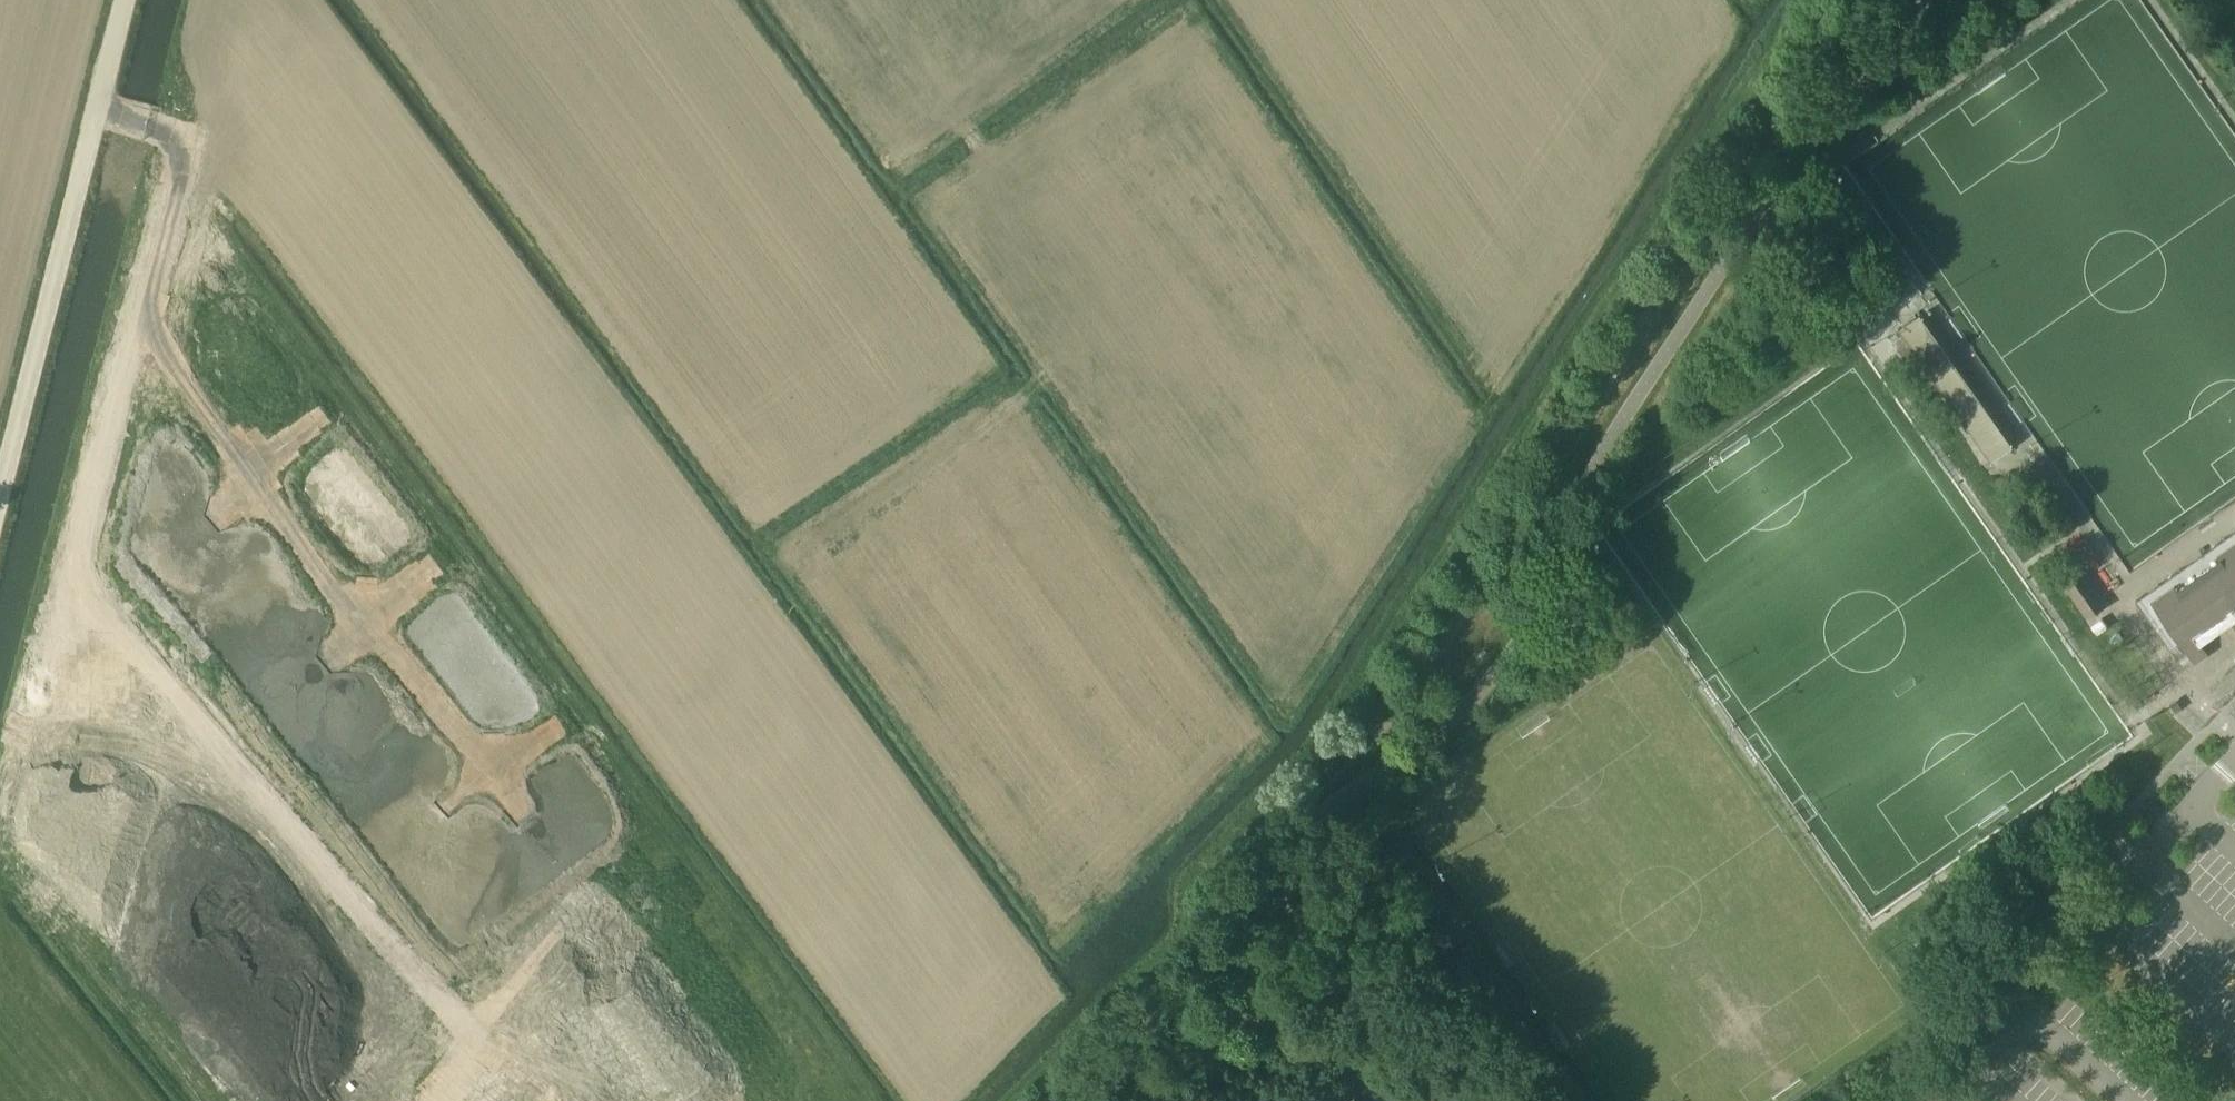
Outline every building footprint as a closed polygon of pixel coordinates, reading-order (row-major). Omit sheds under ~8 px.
[(2141,608),(2169,648),(2179,641),(2194,663),(2208,653),(2200,643),(2230,621),(2234,628),(2234,541),(2141,608)] [(2083,571),(2064,584),(2087,617),(2091,614),(2106,604),(2101,598),(2083,571)]
